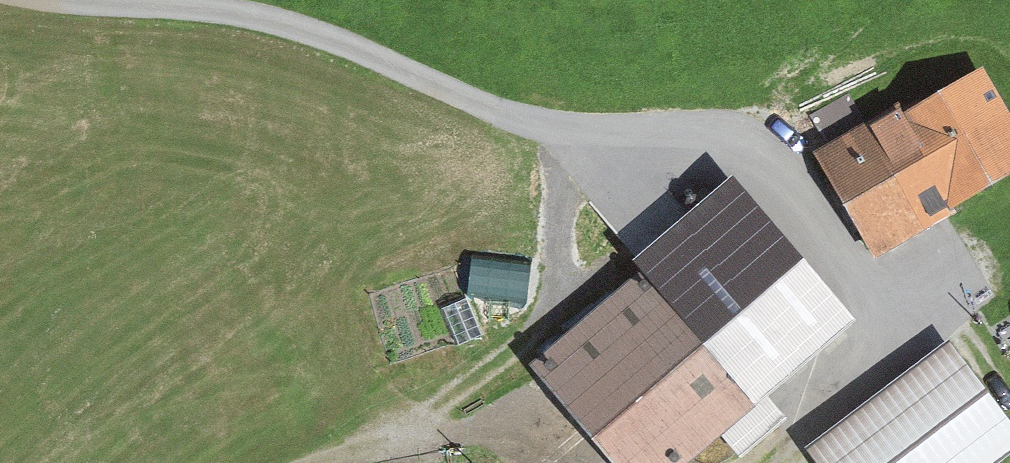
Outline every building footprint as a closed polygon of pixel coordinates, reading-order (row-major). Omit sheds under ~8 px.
[(816,149),(875,255),(1009,180),(1009,138),(969,64),(816,149)] [(528,366),(608,462),(683,462),(848,327),(737,194),(528,366)] [(809,449),(815,457),(820,462),(990,462),(1009,448),(1009,432),(945,347),(809,449)]
